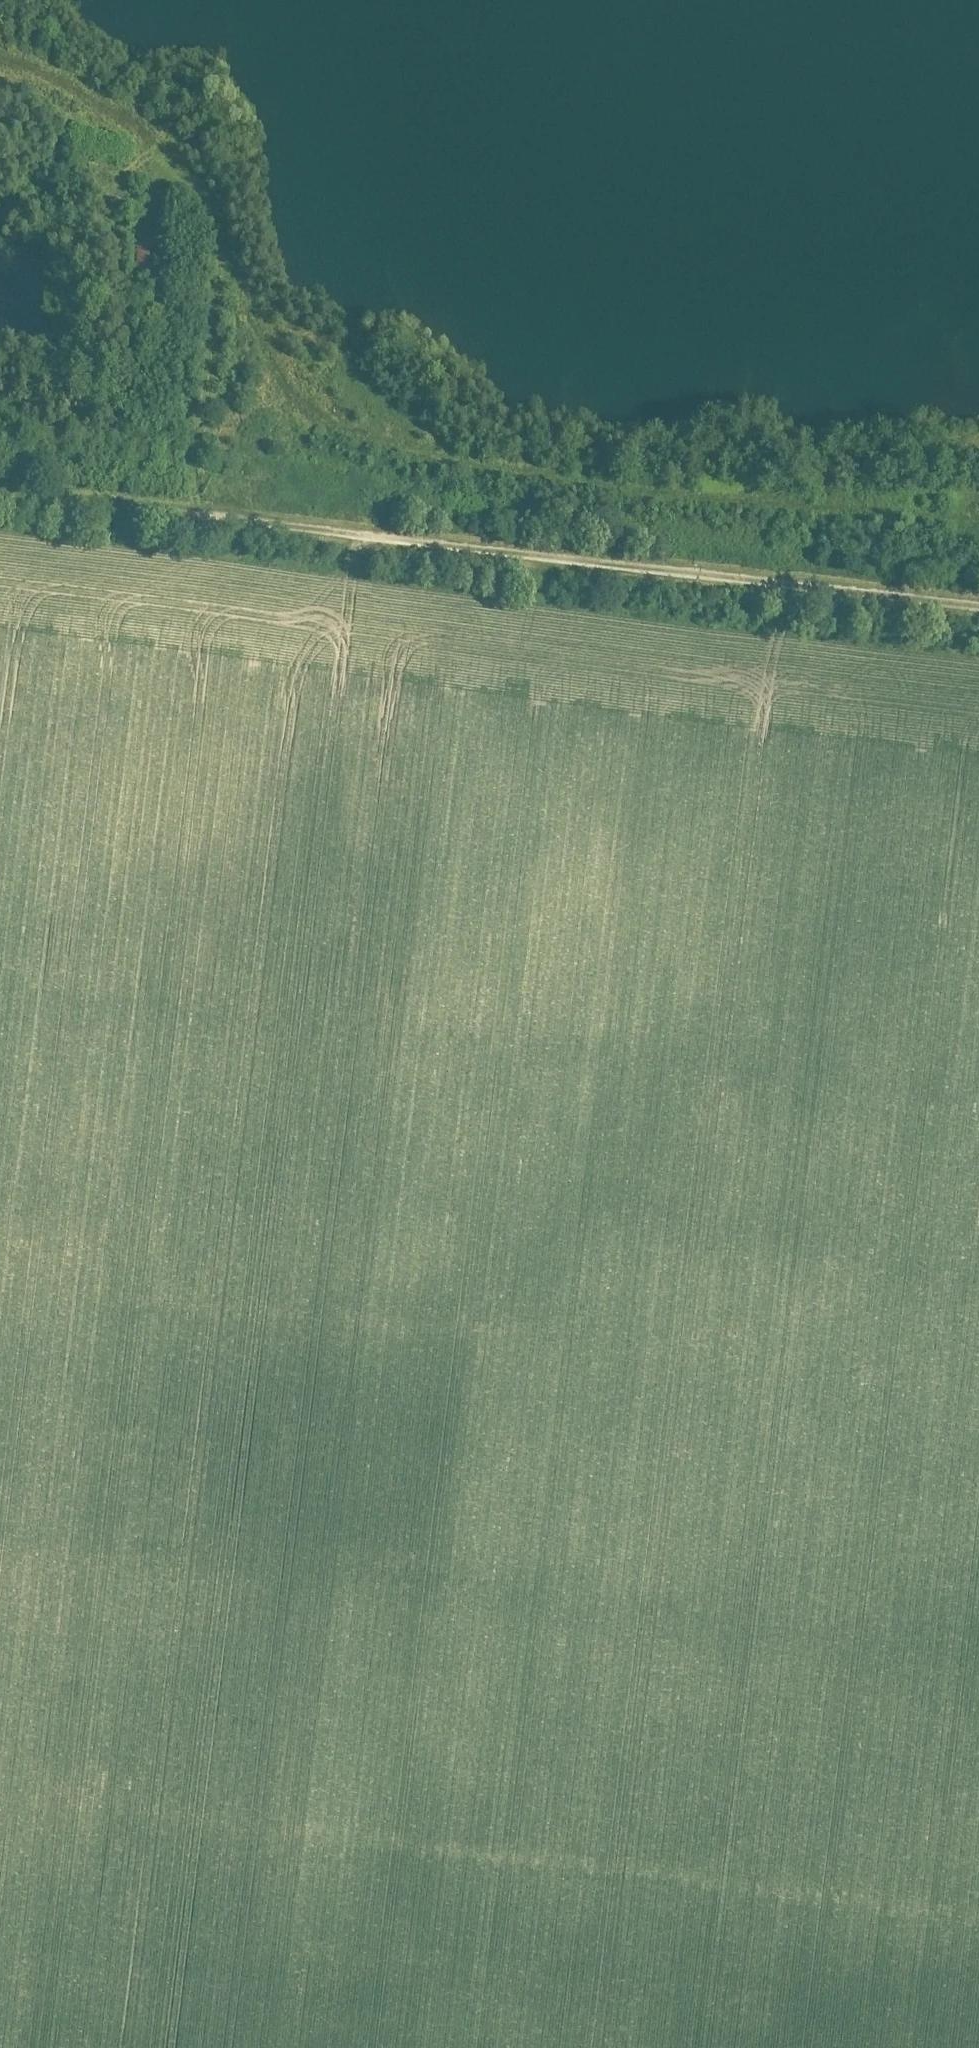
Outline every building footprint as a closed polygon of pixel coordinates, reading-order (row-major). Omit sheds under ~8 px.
[(137,239),(137,276),(161,276),(161,239),(137,239)]
